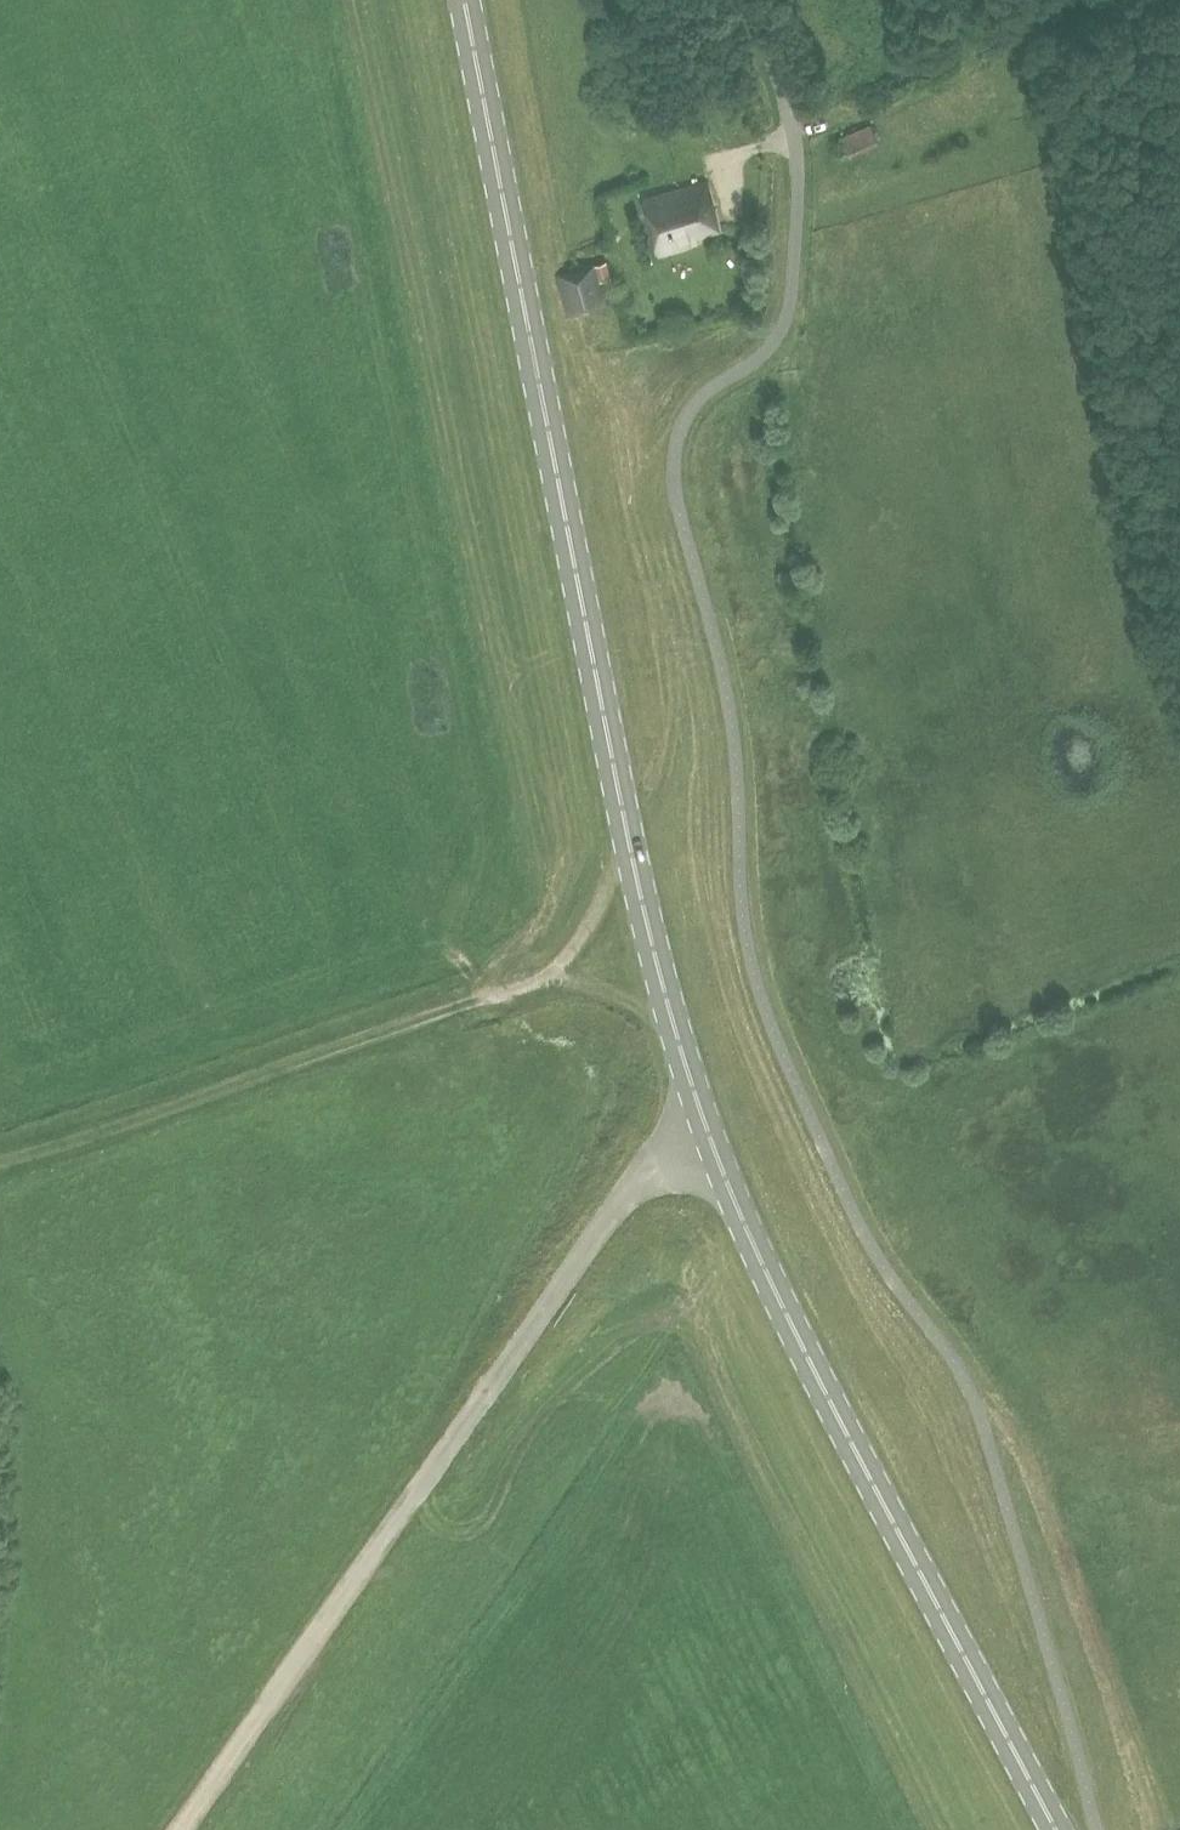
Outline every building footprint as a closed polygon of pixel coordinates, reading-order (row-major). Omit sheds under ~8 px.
[(867,113),(850,122),(855,132),(840,138),(850,158),(880,144),(867,113)] [(708,181),(647,199),(662,252),(700,241),(699,236),(722,230),(708,181)] [(609,263),(598,266),(602,280),(613,277),(609,263)] [(598,266),(560,276),(571,314),(608,304),(602,280),(598,266)] [(1159,1829),(1179,1829),(1179,1810),(1159,1829)]
